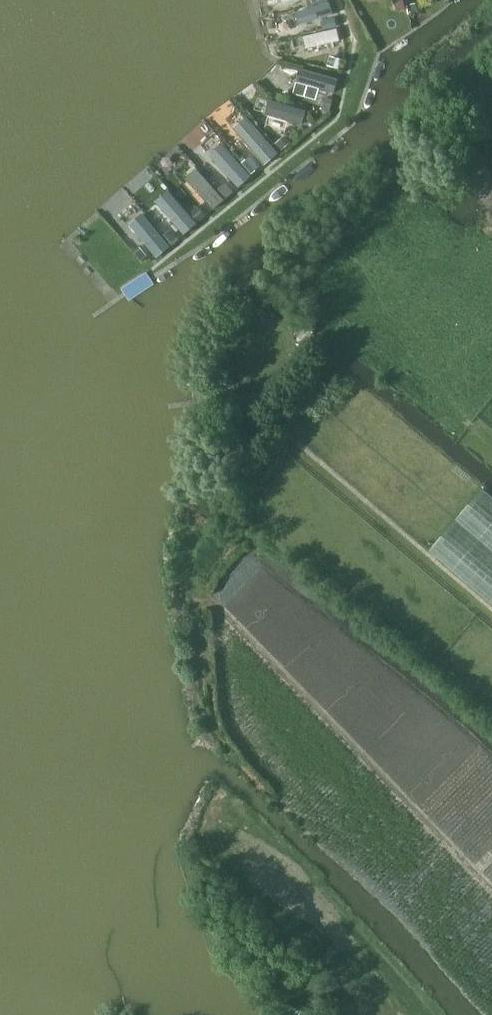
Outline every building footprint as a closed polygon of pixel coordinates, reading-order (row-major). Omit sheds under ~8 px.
[(329,3),(296,12),(298,19),(331,10),(329,3)] [(307,46),(339,40),(337,29),(305,35),(307,46)] [(297,68),(294,83),(335,92),(338,77),(297,68)] [(265,101),(261,116),(302,126),(306,111),(265,101)] [(232,128),(263,164),(276,153),(245,117),(232,128)] [(207,156),(234,188),(247,177),(220,145),(207,156)] [(183,177),(209,209),(222,198),(196,166),(183,177)] [(154,201),(181,233),(194,222),(167,190),(154,201)] [(129,224),(156,256),(169,245),(142,213),(129,224)] [(303,326),(301,328),(310,336),(312,333),(315,330),(317,327),(308,319),(305,323),(303,326)]
